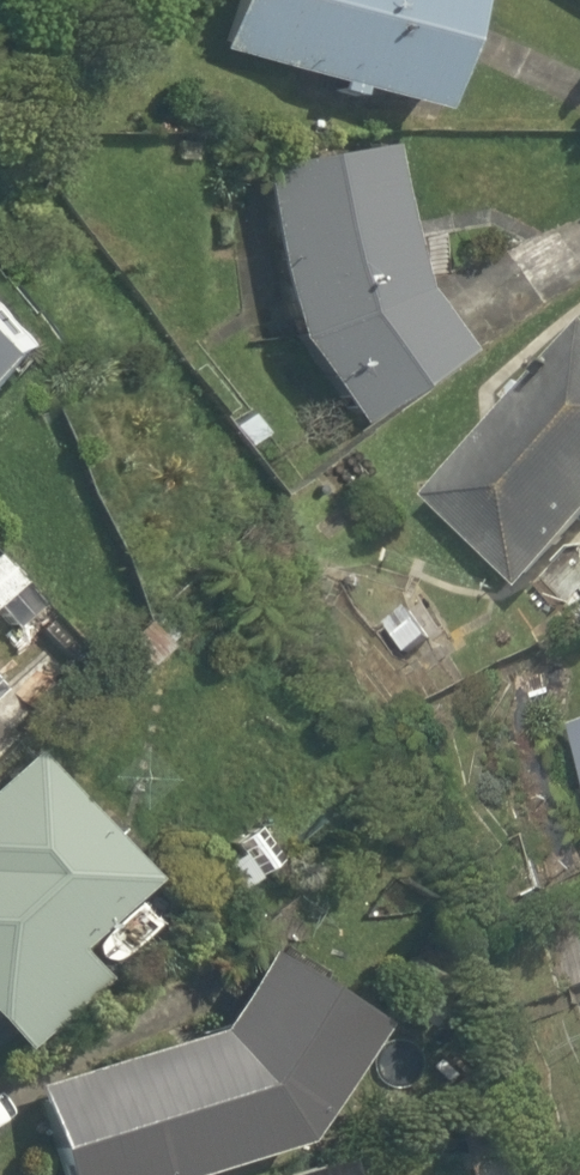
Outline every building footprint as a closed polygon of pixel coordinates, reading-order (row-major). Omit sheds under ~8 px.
[(214,50),(326,82),(324,90),(346,97),(348,89),(421,109),(453,0),(228,0),(214,50)] [(404,282),(380,142),(254,166),(281,335),(340,421),(446,346),(404,282)] [(50,331),(0,279),(0,382),(50,331)] [(427,493),(522,589),(579,524),(579,330),(427,493)] [(17,580),(0,563),(0,596),(17,580)] [(176,634),(155,614),(113,651),(134,674),(176,634)] [(91,972),(66,946),(143,871),(28,747),(0,774),(0,1034),(11,1046),(91,972)] [(365,1016),(254,945),(201,1025),(25,1083),(56,1174),(171,1174),(289,1136),(365,1016)] [(459,1174),(497,1174),(489,1132),(452,1138),(459,1174)]
